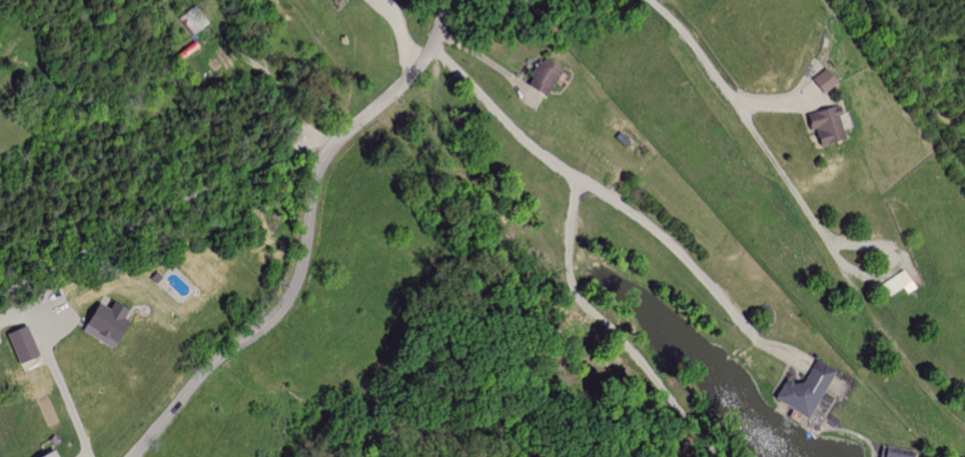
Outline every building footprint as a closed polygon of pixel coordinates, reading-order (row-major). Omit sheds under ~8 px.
[(521,84),(542,98),(561,69),(541,56),(521,84)] [(820,94),(834,82),(822,68),(808,79),(820,94)] [(834,106),(802,114),(806,130),(811,129),(814,145),(842,138),(834,106)] [(901,287),(904,292),(911,288),(903,271),(880,282),(886,294),(901,287)] [(112,348),(124,320),(118,317),(121,310),(107,303),(104,309),(89,301),(75,331),(112,348)] [(32,356),(24,325),(2,330),(11,362),(32,356)] [(806,419),(833,368),(814,358),(799,386),(781,376),(769,399),(806,419)] [(907,452),(880,445),(877,456),(906,456),(907,452)] [(48,448),(24,456),(51,456),(48,448)]
